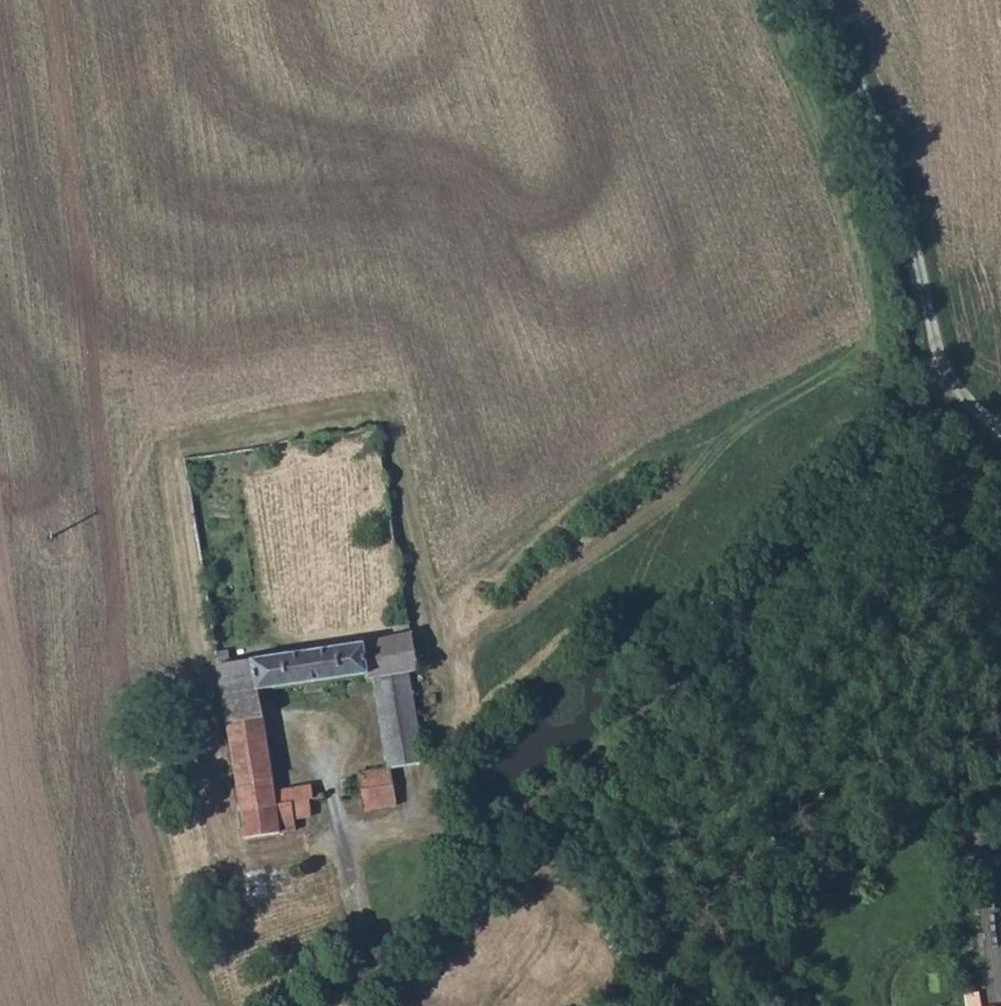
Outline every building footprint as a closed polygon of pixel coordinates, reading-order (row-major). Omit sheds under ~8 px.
[(229,654),(216,657),(220,690),(247,839),(298,830),(297,818),(309,816),(306,802),(312,801),(310,788),(274,793),(258,694),(361,676),(362,682),(370,682),(385,785),(356,789),(359,810),(396,805),(391,766),(422,761),(406,672),(416,670),(410,633),(231,668),(229,654)] [(994,830),(993,859),(1000,860),(1000,831),(994,830)] [(968,994),(970,1005),(984,1005),(982,992),(968,994)]
